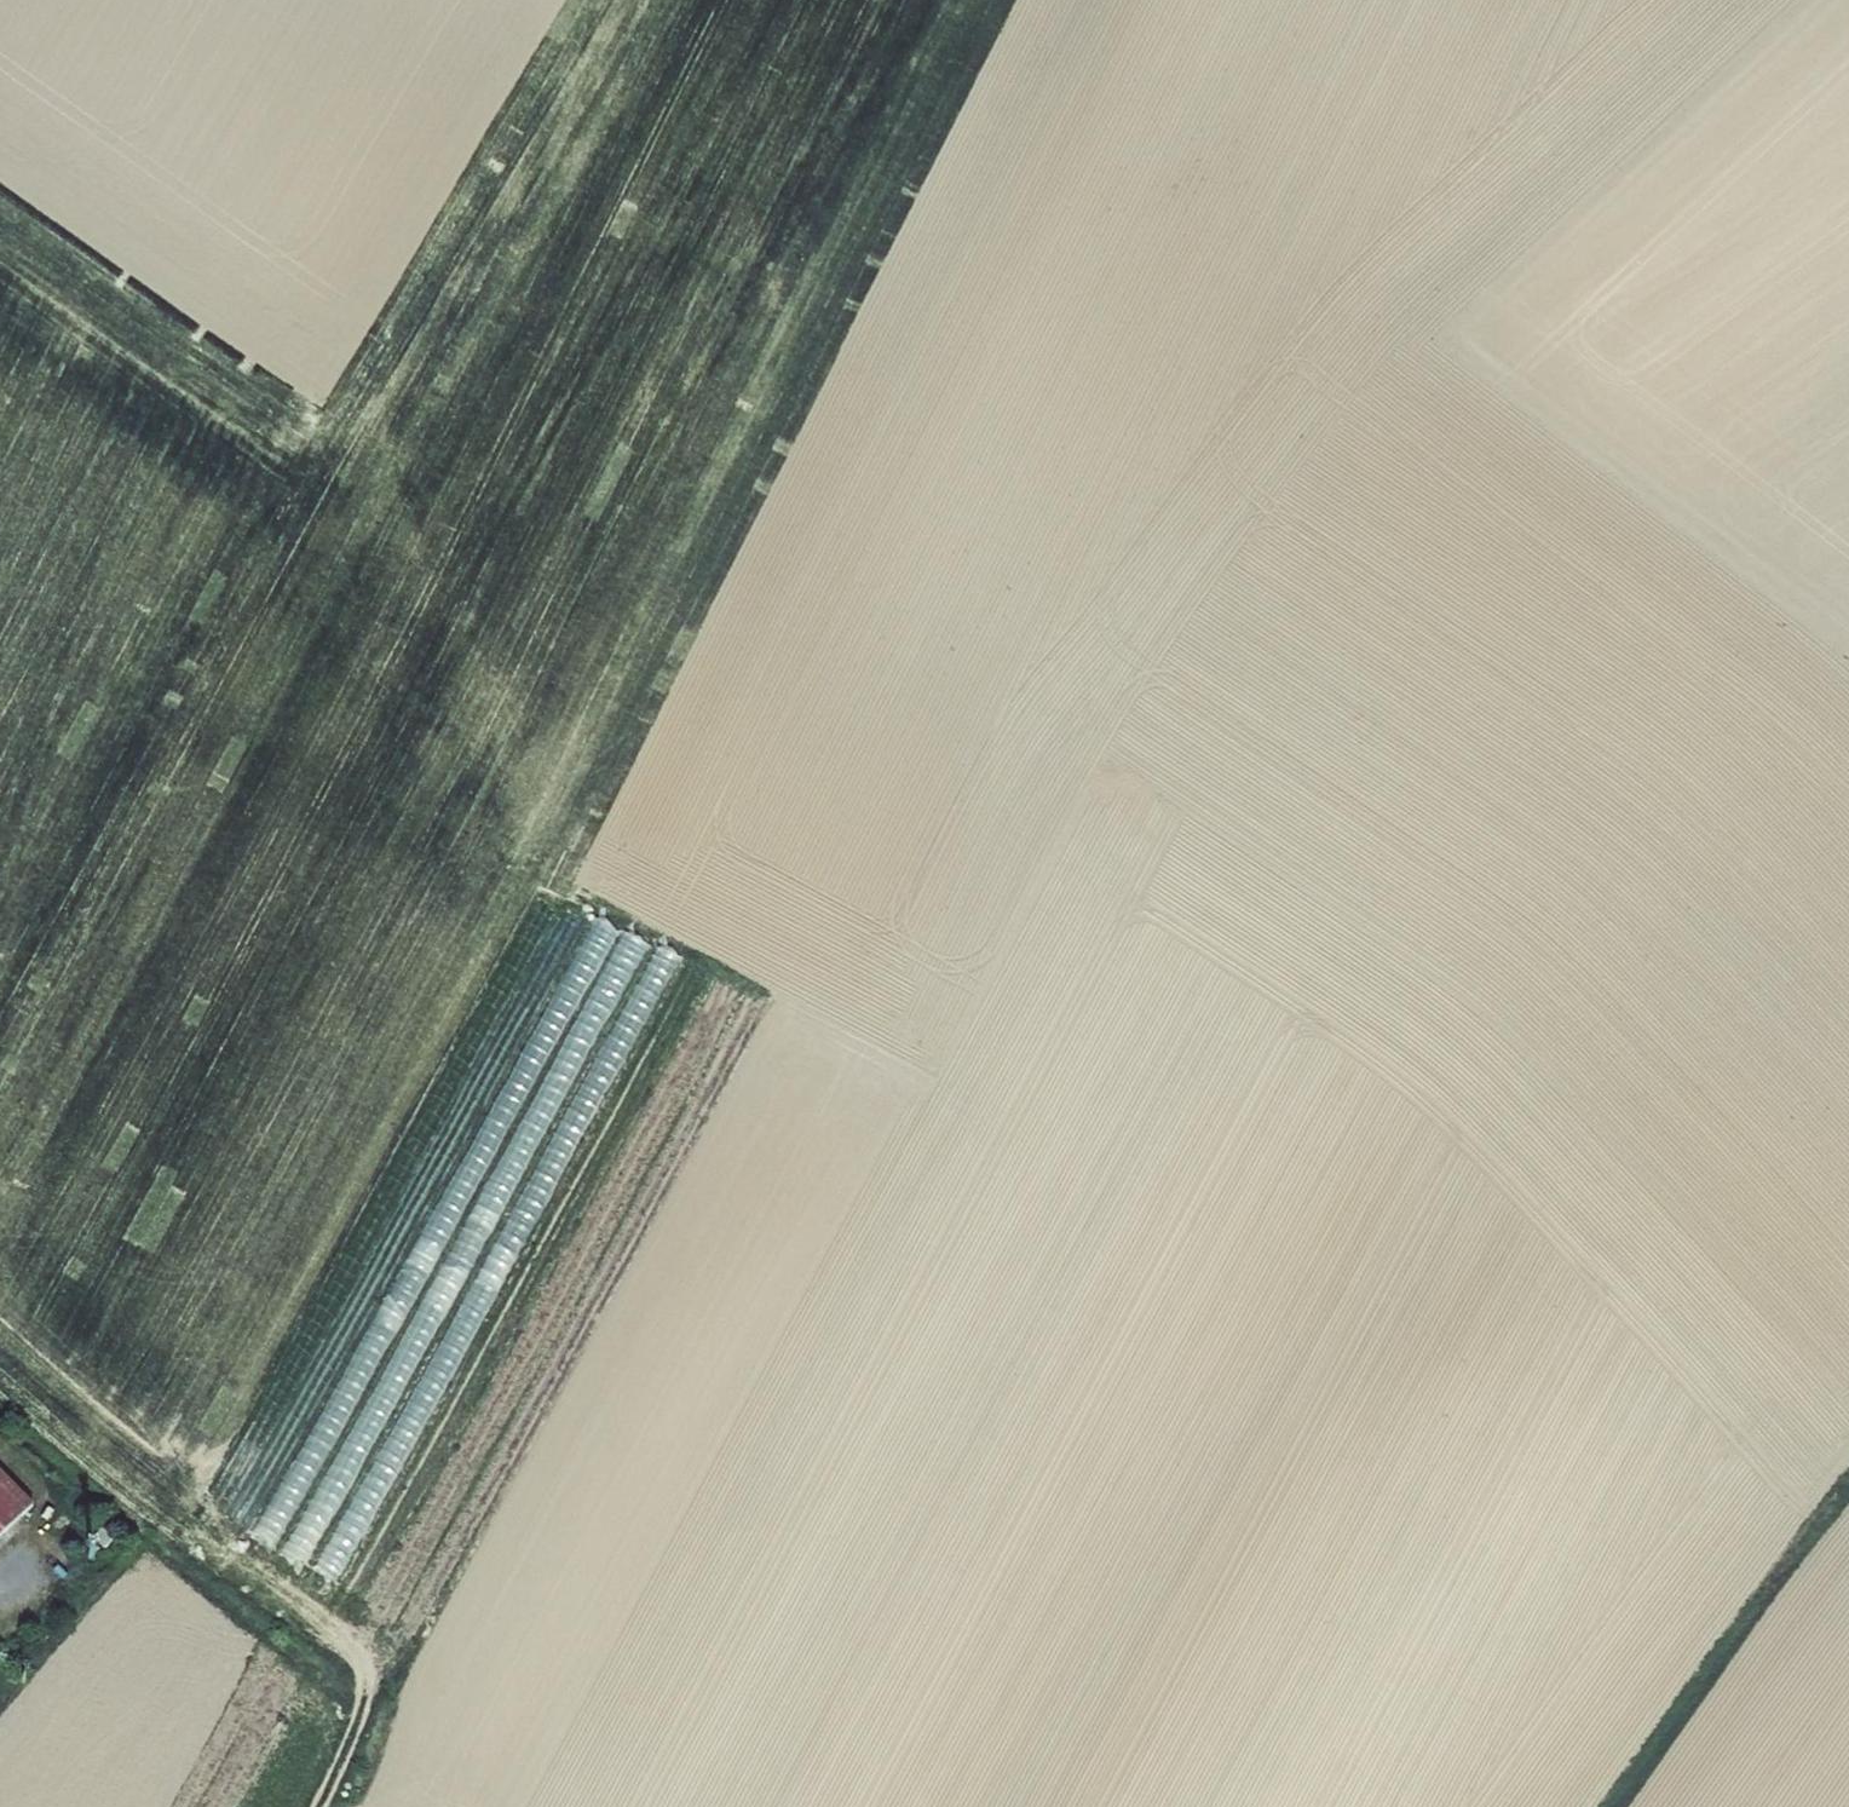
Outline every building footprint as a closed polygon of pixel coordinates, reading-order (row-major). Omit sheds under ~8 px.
[(36,1506),(0,1470),(0,1541),(36,1506)]
